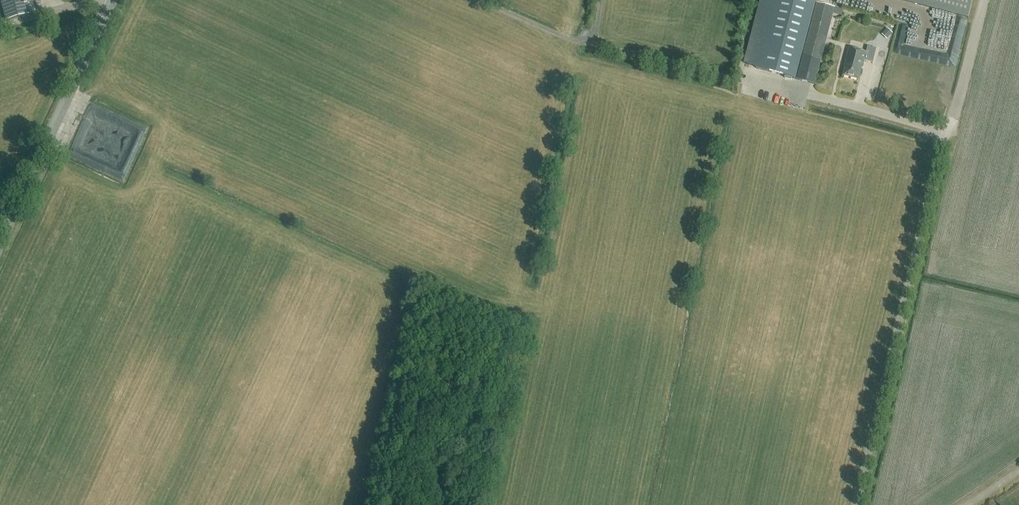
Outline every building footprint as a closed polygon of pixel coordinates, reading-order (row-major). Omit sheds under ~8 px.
[(19,0),(0,0),(0,2),(4,18),(5,20),(30,13),(26,2),(20,4),(19,0)] [(836,7),(818,3),(802,64),(800,63),(817,2),(808,0),(776,0),(758,68),(815,83),(836,7)] [(919,5),(968,18),(971,18),(975,0),(901,0),(919,5)] [(887,38),(892,33),(887,28),(882,33),(887,38)] [(873,62),(876,49),(868,47),(867,52),(849,48),(845,63),(846,63),(843,75),(858,79),(862,67),(863,68),(865,60),(873,62)]
